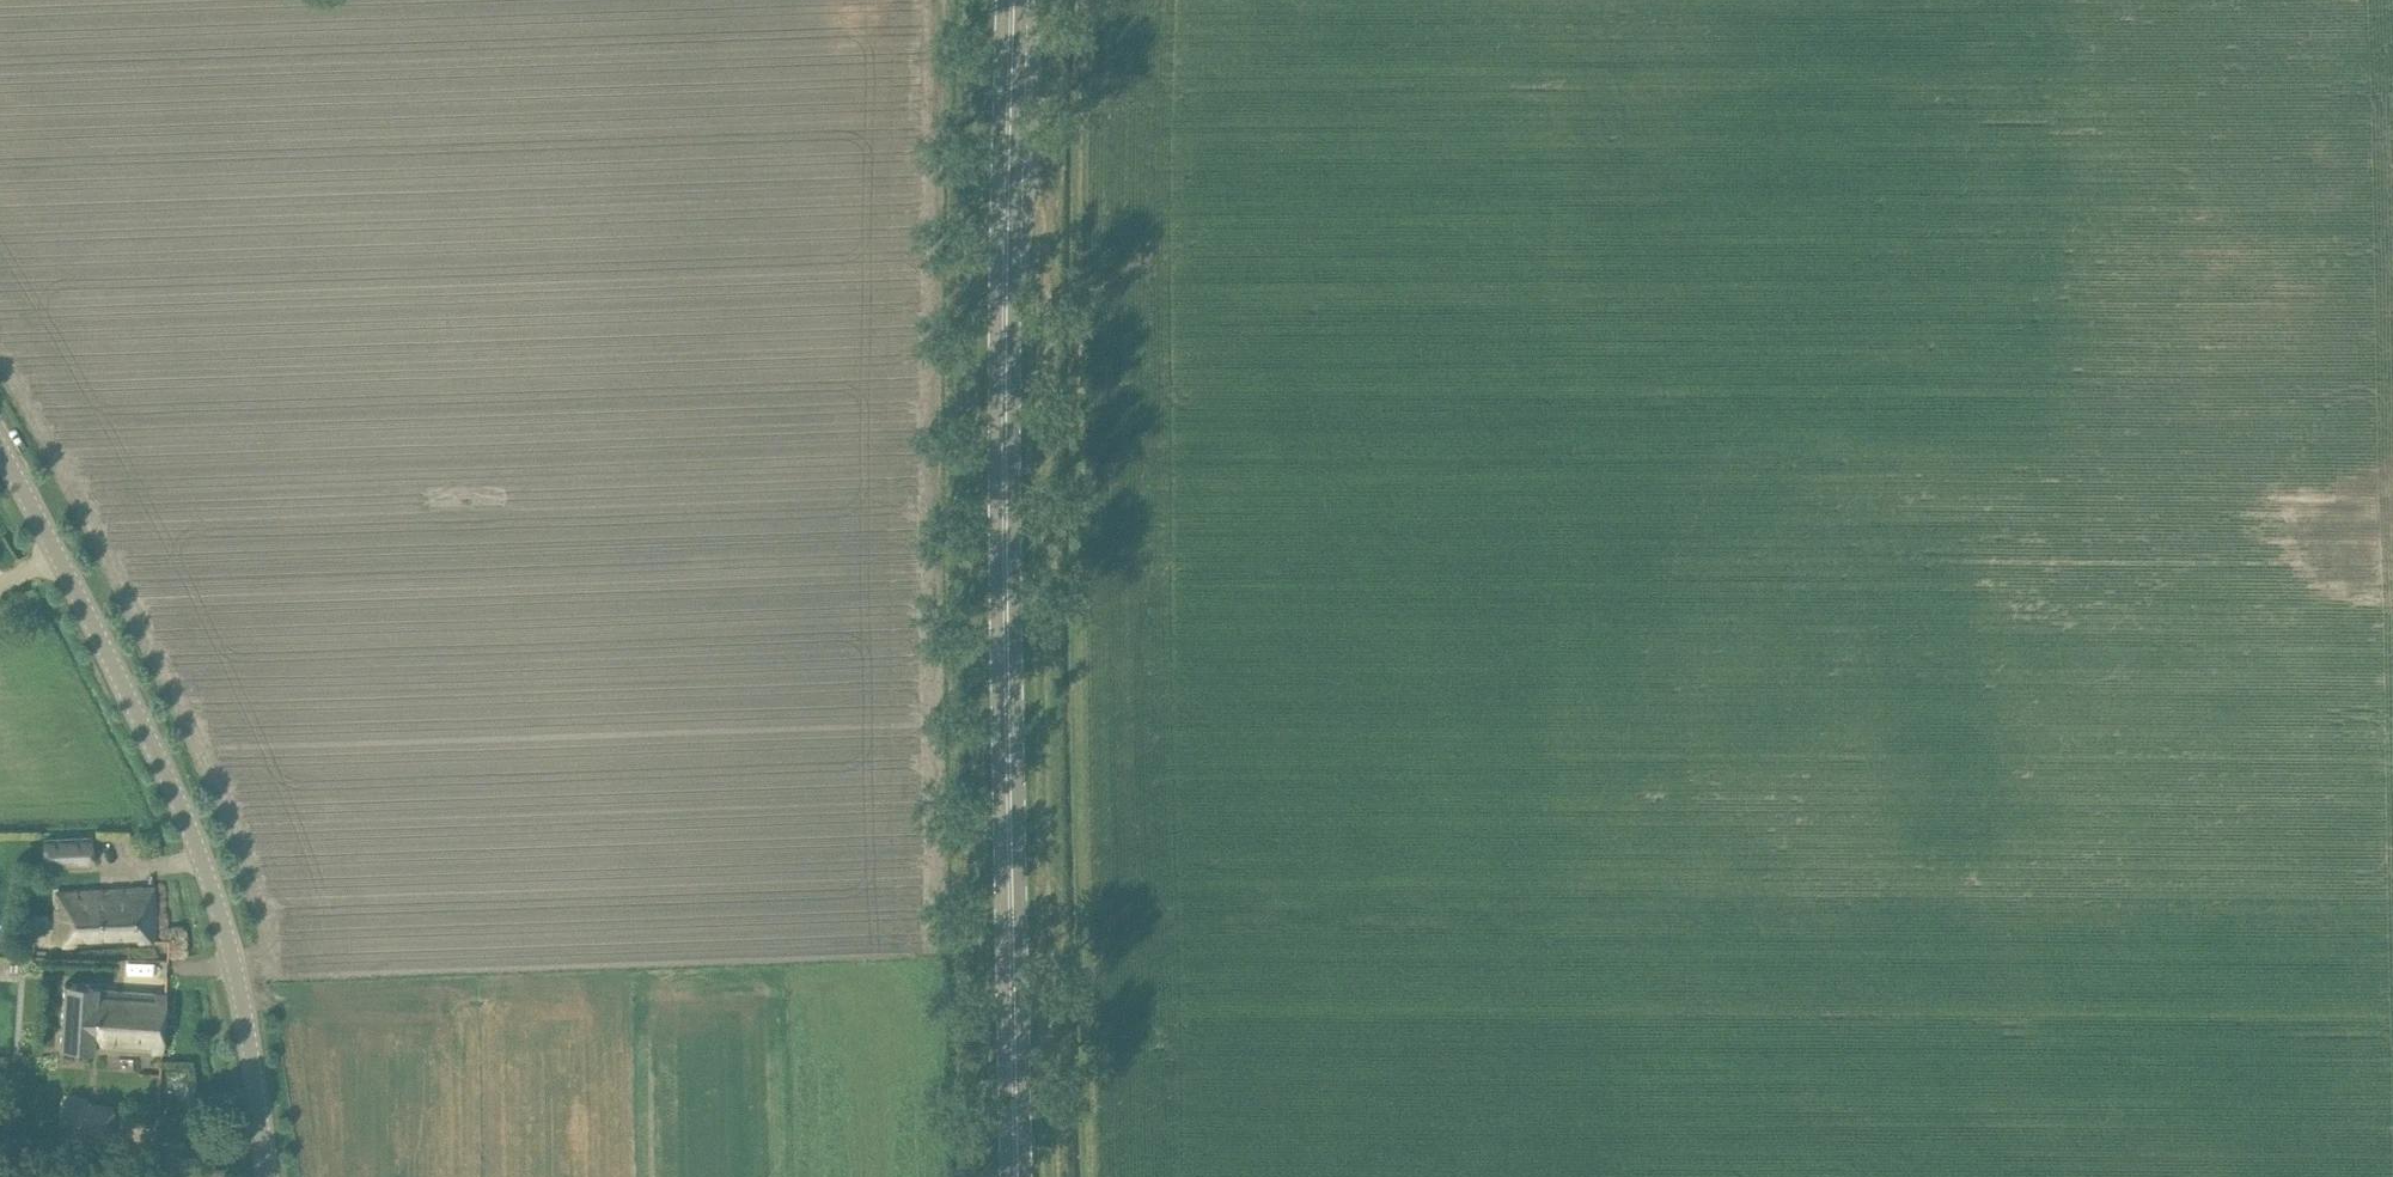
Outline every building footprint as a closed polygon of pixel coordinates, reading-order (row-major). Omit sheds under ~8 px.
[(90,837),(43,839),(44,866),(92,863),(90,837)] [(154,887),(130,888),(56,890),(56,943),(156,939),(154,887)] [(162,1051),(166,994),(97,989),(98,985),(64,983),(60,1047),(93,1050),(94,1046),(162,1051)] [(89,1120),(91,1101),(65,1099),(62,1135),(109,1139),(109,1142),(111,1142),(113,1119),(111,1119),(111,1122),(89,1120)]
